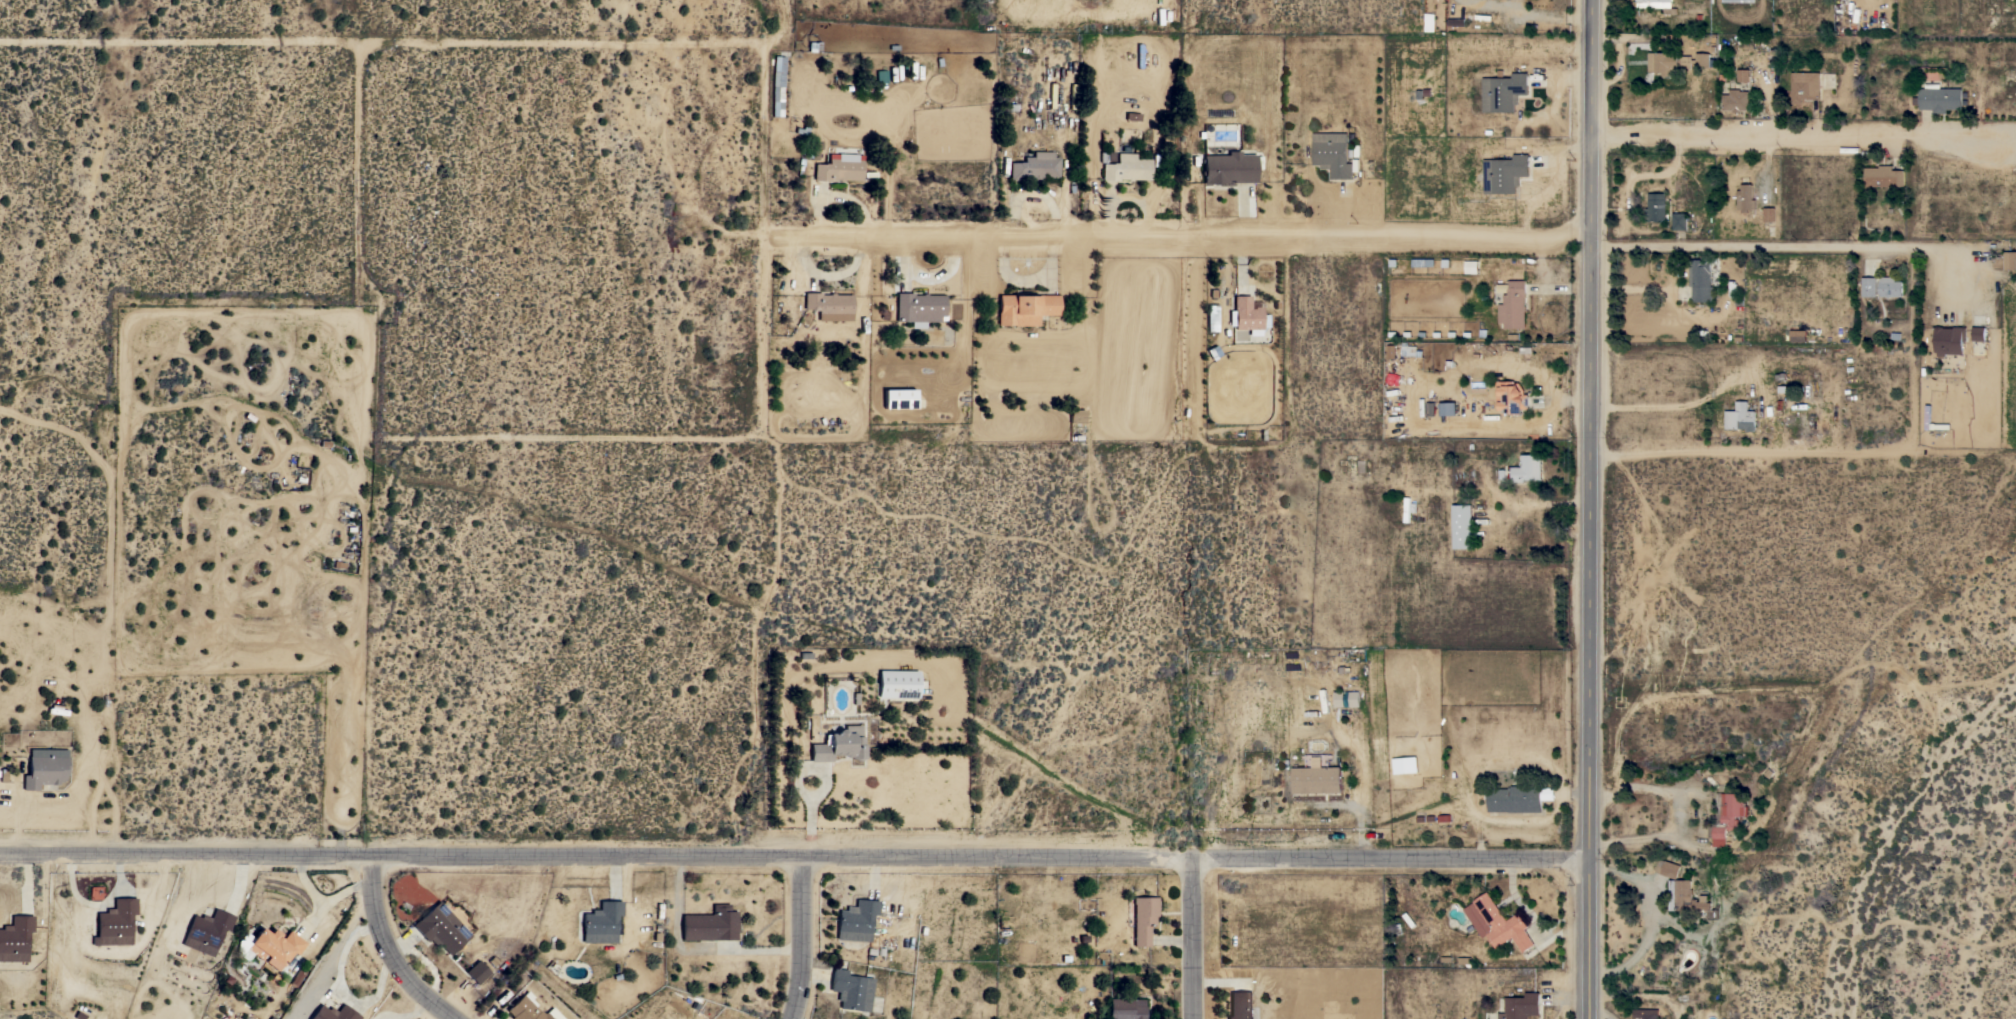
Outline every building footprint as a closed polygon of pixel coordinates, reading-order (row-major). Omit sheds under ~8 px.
[(1636,1),(1636,0),(1672,0),(1672,8),(1677,8),(1677,14),(1664,14),(1664,7),(1637,7),(1637,1),(1636,1)] [(1857,38),(1856,53),(1844,53),(1845,38),(1857,38)] [(1678,56),(1691,56),(1691,59),(1696,59),(1696,53),(1710,53),(1710,67),(1696,67),(1696,63),(1691,63),(1691,69),(1675,69),(1675,76),(1662,76),(1662,71),(1648,71),(1648,52),(1678,52),(1678,56)] [(1750,69),(1750,81),(1738,81),(1738,69),(1750,69)] [(1483,77),(1513,77),(1513,72),(1528,72),(1528,94),(1518,94),(1518,104),(1515,104),(1515,112),(1483,112),(1483,77)] [(1820,98),(1801,98),(1801,103),(1791,103),(1792,72),(1820,72),(1820,98)] [(1962,109),(1946,109),(1946,113),(1933,113),(1933,109),(1919,109),(1919,104),(1913,104),(1913,98),(1919,98),(1919,88),(1925,88),(1925,83),(1940,83),(1940,88),(1962,88),(1962,109)] [(1723,94),(1730,94),(1730,89),(1740,89),(1740,91),(1749,91),(1749,110),(1740,109),(1740,112),(1733,112),(1733,109),(1723,109),(1723,94)] [(1348,132),(1348,163),(1352,163),(1352,179),(1330,179),(1330,168),(1321,168),(1321,164),(1314,164),(1314,133),(1348,132)] [(1039,177),(1039,178),(1035,178),(1035,177),(1026,177),(1026,179),(1009,179),(1009,162),(1019,162),(1019,161),(1023,161),(1023,156),(1032,156),(1032,151),(1052,151),(1052,157),(1058,157),(1058,177),(1039,177)] [(1256,182),(1232,182),(1232,180),(1227,180),(1227,182),(1220,182),(1220,184),(1211,184),(1211,183),(1203,183),(1203,174),(1201,175),(1201,171),(1203,171),(1202,155),(1227,155),(1227,151),(1239,151),(1239,154),(1255,154),(1255,156),(1261,156),(1261,168),(1256,168),(1256,182)] [(1099,162),(1113,163),(1113,153),(1100,152),(1099,162)] [(830,180),(813,180),(814,163),(823,164),(823,163),(828,163),(828,158),(837,159),(837,153),(857,154),(857,160),(862,160),(861,180),(843,180),(843,181),(839,181),(839,179),(830,179),(830,180)] [(1131,179),(1131,180),(1127,180),(1127,179),(1118,179),(1118,180),(1101,179),(1102,163),(1111,163),(1111,162),(1116,163),(1116,153),(1134,153),(1134,158),(1150,159),(1149,180),(1131,179)] [(1484,159),(1514,159),(1514,154),(1529,154),(1529,176),(1520,176),(1520,185),(1516,185),(1516,193),(1484,193),(1484,159)] [(1865,186),(1865,167),(1879,167),(1879,165),(1893,165),(1893,170),(1904,170),(1904,186),(1865,186)] [(1737,190),(1741,190),(1741,184),(1752,184),(1752,199),(1756,199),(1756,209),(1748,209),(1748,212),(1741,212),(1741,208),(1737,208),(1737,190)] [(1646,221),(1646,214),(1648,214),(1649,193),(1666,193),(1666,221),(1646,221)] [(1764,207),(1775,207),(1775,221),(1764,221),(1764,207)] [(1673,212),(1686,213),(1686,229),(1672,229),(1673,212)] [(2004,251),(2015,251),(2015,269),(2004,269),(2004,251)] [(1689,259),(1701,259),(1701,257),(1710,257),(1710,285),(1712,285),(1712,301),(1692,301),(1692,286),(1689,286),(1689,259)] [(1412,259),(1434,258),(1434,266),(1412,266),(1412,259)] [(1478,273),(1465,273),(1465,260),(1478,260),(1478,273)] [(1889,296),(1889,297),(1887,297),(1887,296),(1880,296),(1880,276),(1895,277),(1895,281),(1903,281),(1903,296),(1889,296)] [(1876,296),(1862,296),(1862,277),(1877,277),(1876,296)] [(1525,306),(1526,306),(1526,310),(1525,310),(1525,328),(1504,328),(1504,322),(1498,322),(1498,304),(1504,304),(1504,294),(1508,294),(1508,289),(1510,289),(1510,280),(1526,280),(1526,297),(1525,297),(1525,306)] [(851,320),(818,320),(818,310),(814,310),(814,309),(804,309),(804,292),(820,292),(820,294),(829,294),(829,293),(834,293),(834,294),(851,294),(851,320)] [(922,295),(922,293),(926,293),(926,294),(944,294),(944,315),(946,315),(946,320),(939,320),(939,321),(925,321),(925,327),(911,327),(911,321),(896,321),(896,293),(913,293),(913,295),(922,295)] [(1058,315),(1038,315),(1038,325),(1014,325),(1014,324),(997,324),(997,312),(998,312),(998,294),(1058,294),(1058,315)] [(1228,325),(1228,310),(1234,310),(1234,309),(1233,309),(1233,296),(1250,295),(1250,308),(1254,308),(1254,306),(1262,306),(1262,315),(1268,314),(1268,327),(1262,327),(1262,329),(1234,329),(1234,325),(1228,325)] [(1945,354),(1945,356),(1937,356),(1937,352),(1934,352),(1935,328),(1934,328),(1934,326),(1943,326),(1943,328),(1953,328),(1953,326),(1966,327),(1966,341),(1962,341),(1962,354),(1945,354)] [(1985,327),(1985,340),(1972,340),(1973,326),(1985,327)] [(1806,330),(1806,342),(1790,342),(1790,330),(1806,330)] [(1417,346),(1417,352),(1419,352),(1419,355),(1416,355),(1416,356),(1406,356),(1401,355),(1401,346),(1417,346)] [(1525,390),(1525,394),(1529,394),(1529,408),(1522,408),(1522,413),(1504,414),(1504,409),(1498,410),(1497,381),(1515,381),(1515,382),(1520,382),(1525,390)] [(915,389),(915,408),(884,408),(883,389),(915,389)] [(1725,410),(1736,410),(1736,401),(1748,401),(1748,410),(1755,410),(1755,431),(1746,431),(1746,429),(1725,428),(1725,410)] [(1442,416),(1458,416),(1458,403),(1442,403),(1442,416)] [(1950,424),(1950,429),(1935,429),(1925,429),(1926,405),(1930,405),(1930,423),(1935,423),(1935,424),(1950,424)] [(1069,423),(1069,409),(1084,410),(1084,423),(1069,423)] [(1524,480),(1524,482),(1512,482),(1512,467),(1522,467),(1522,454),(1541,454),(1542,479),(1524,480)] [(1472,504),(1472,548),(1453,548),(1453,504),(1472,504)] [(917,671),(917,697),(878,697),(878,670),(917,671)] [(1360,708),(1360,691),(1340,692),(1340,708),(1360,708)] [(810,761),(810,743),(828,743),(828,739),(824,739),(824,734),(828,734),(828,733),(836,733),(836,731),(838,729),(842,729),(845,731),(845,733),(849,733),(849,725),(859,725),(859,736),(861,736),(861,744),(863,744),(863,759),(860,759),(860,760),(853,760),(853,759),(849,759),(849,757),(844,757),(844,755),(831,755),(831,761),(810,761)] [(66,749),(66,756),(67,756),(67,774),(64,774),(64,778),(61,782),(58,782),(58,784),(38,784),(38,790),(23,790),(23,775),(28,775),(28,756),(29,756),(29,749),(66,749)] [(1340,766),(1341,792),(1293,793),(1293,767),(1313,766),(1313,756),(1322,756),(1323,766),(1340,766)] [(1417,756),(1418,772),(1394,774),(1393,758),(1417,756)] [(1508,812),(1508,811),(1488,811),(1488,788),(1509,788),(1509,787),(1511,787),(1511,785),(1541,785),(1541,787),(1554,787),(1554,799),(1542,799),(1542,811),(1508,812)] [(1714,820),(1721,820),(1721,793),(1744,793),(1744,803),(1746,803),(1746,806),(1749,806),(1749,816),(1739,816),(1739,818),(1741,818),(1741,820),(1739,820),(1739,829),(1727,829),(1726,846),(1713,846),(1714,820)] [(1676,879),(1655,872),(1660,858),(1681,865),(1676,879)] [(1692,889),(1694,889),(1694,898),(1698,898),(1698,901),(1701,901),(1701,895),(1709,895),(1709,902),(1712,902),(1712,909),(1719,909),(1719,918),(1704,919),(1704,917),(1696,917),(1696,909),(1670,910),(1670,879),(1692,879),(1692,889)] [(1519,912),(1528,926),(1525,929),(1534,944),(1522,952),(1512,937),(1496,948),(1487,934),(1482,937),(1463,909),(1474,902),(1474,901),(1488,891),(1507,920),(1519,912)] [(1156,897),(1156,900),(1157,900),(1157,909),(1156,909),(1156,916),(1154,916),(1154,925),(1149,925),(1149,946),(1133,946),(1133,904),(1132,904),(1132,897),(1156,897)] [(105,912),(105,908),(113,908),(113,898),(135,898),(135,914),(131,914),(131,944),(97,945),(96,912),(105,912)] [(835,939),(838,909),(846,910),(846,906),(854,907),(855,899),(877,901),(876,915),(871,915),(869,941),(835,939)] [(449,955),(439,945),(436,947),(429,939),(426,942),(411,925),(437,900),(470,935),(449,955)] [(582,942),(582,912),(590,912),(590,909),(598,909),(598,901),(621,901),(621,915),(616,915),(616,942),(582,942)] [(681,939),(681,914),(712,914),(712,904),(728,904),(728,911),(735,911),(736,939),(681,939)] [(181,944),(193,914),(200,917),(201,914),(210,918),(214,908),(234,916),(228,931),(224,929),(212,957),(181,944)] [(27,961),(0,961),(0,928),(2,928),(2,925),(10,925),(10,915),(32,915),(32,931),(28,931),(27,961)] [(249,943),(261,927),(269,933),(272,928),(280,934),(278,937),(281,939),(280,939),(281,940),(289,930),(306,942),(297,955),(292,951),(281,967),(280,966),(277,970),(264,960),(263,961),(246,948),(250,943),(249,943)] [(476,984),(465,971),(478,960),(489,972),(476,984)] [(869,1011),(840,1008),(840,1001),(837,1000),(838,991),(829,990),(832,968),(845,969),(845,975),(872,978),(869,1011)] [(551,1006),(563,1018),(512,1018),(510,1017),(511,1016),(505,1010),(526,990),(532,996),(530,999),(535,1004),(534,1006),(537,1010),(538,1009),(542,1013),(543,1012),(544,1013),(551,1006)] [(1252,992),(1253,1018),(1226,1018),(1226,1016),(1230,1016),(1229,992),(1252,992)] [(1528,1015),(1528,1018),(1499,1018),(1499,1012),(1505,1012),(1506,997),(1526,997),(1526,992),(1540,992),(1540,1015),(1528,1015)] [(1144,1006),(1144,1018),(1107,1018),(1108,998),(1143,1000),(1143,1006),(1144,1006)] [(360,1017),(358,1018),(308,1018),(320,1003),(327,1009),(329,1006),(336,1011),(342,1003),(360,1017)] [(1660,1009),(1660,1018),(1639,1018),(1634,1018),(1634,1009),(1660,1009)]
